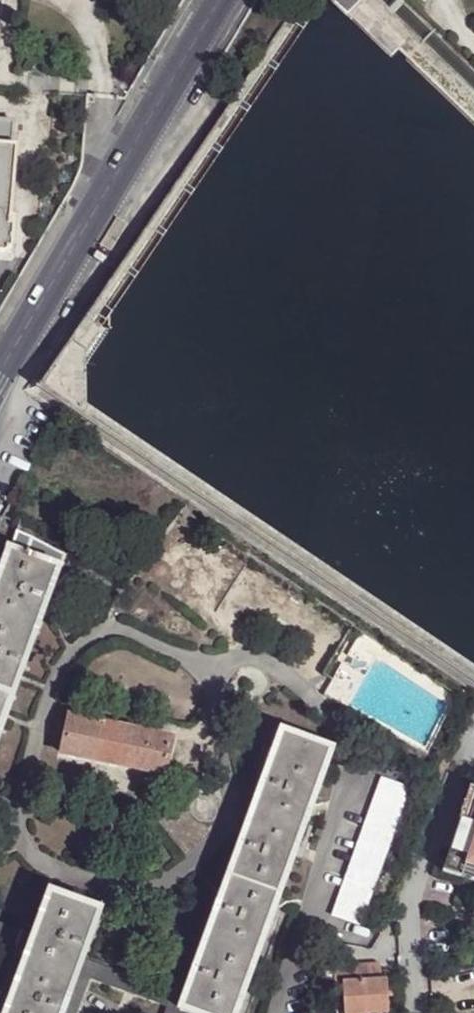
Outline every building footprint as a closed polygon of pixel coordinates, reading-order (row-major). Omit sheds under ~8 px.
[(346,18),(361,1),(360,0),(328,0),(346,18)] [(350,17),(367,31),(375,20),(379,23),(389,10),(377,0),(364,0),(350,17)] [(15,218),(11,218),(17,147),(12,146),(14,122),(0,121),(0,252),(12,253),(15,218)] [(16,531),(10,549),(60,568),(65,555),(31,537),(16,531)] [(60,568),(10,549),(0,577),(0,733),(60,568)] [(363,655),(371,637),(362,631),(353,649),(363,655)] [(325,696),(347,709),(366,676),(343,665),(325,696)] [(62,754),(164,776),(172,738),(70,716),(62,754)] [(285,729),(283,735),(333,754),(335,748),(285,729)] [(283,735),(187,995),(182,1009),(192,1012),(238,1012),(333,754),(283,735)] [(335,916),(363,926),(412,789),(384,780),(335,916)] [(472,789),(445,873),(462,878),(466,868),(473,870),(473,789),(472,789)] [(466,868),(462,878),(473,882),(473,870),(466,868)] [(52,892),(49,899),(100,917),(103,911),(52,892)] [(71,995),(82,966),(85,959),(100,917),(49,899),(36,935),(7,1012),(64,1012),(71,995)] [(0,923),(0,941),(17,947),(36,935),(0,923)] [(0,992),(0,1012),(7,1012),(36,935),(17,947),(0,992)] [(91,978),(169,1005),(166,1012),(192,1012),(182,1009),(187,995),(186,996),(186,995),(85,959),(82,966),(84,967),(74,996),(71,995),(64,1012),(79,1012),(91,978)] [(352,966),(335,967),(336,985),(338,984),(344,984),(346,1012),(391,1012),(390,998),(389,990),(389,980),(383,980),(382,964),(352,966)] [(84,967),(82,966),(71,995),(74,996),(84,967)]
